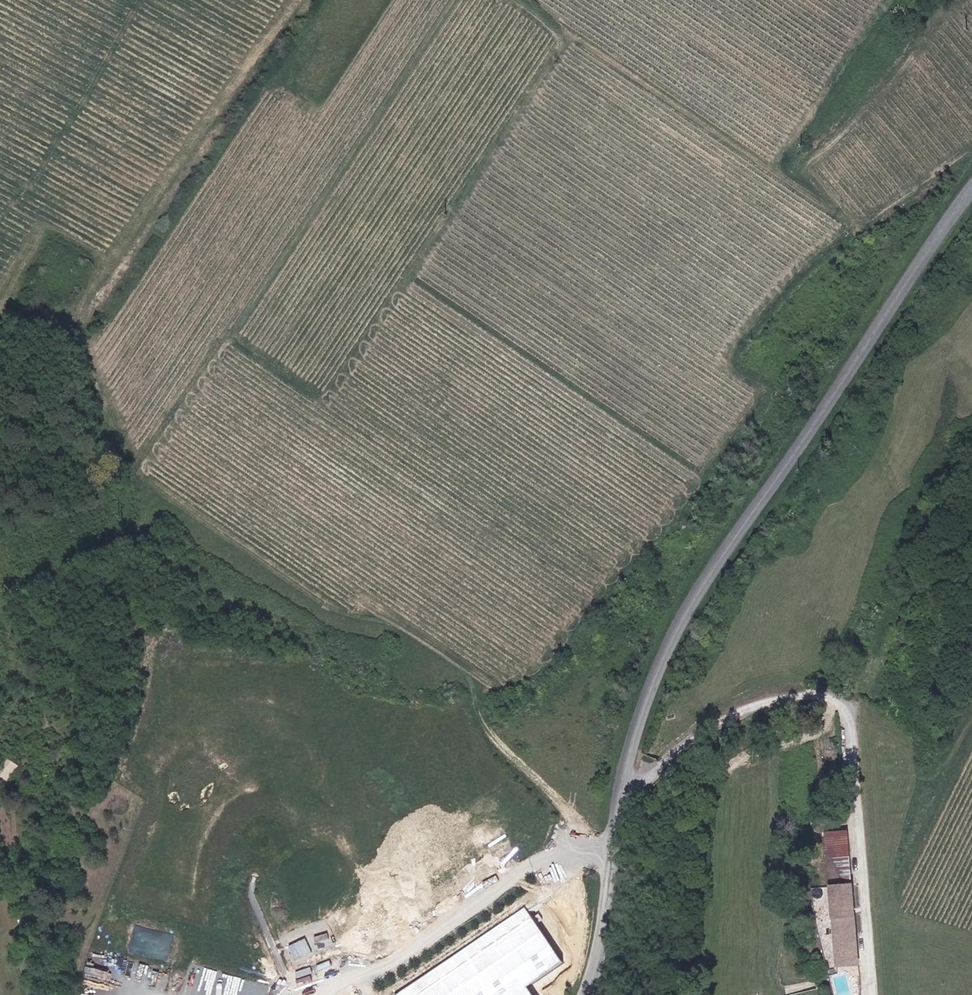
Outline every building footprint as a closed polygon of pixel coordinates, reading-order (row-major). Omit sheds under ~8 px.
[(846,829),(823,830),(828,884),(850,882),(846,829)] [(830,916),(852,914),(850,882),(828,884),(830,916)] [(856,962),(852,914),(830,916),(834,964),(856,962)]
